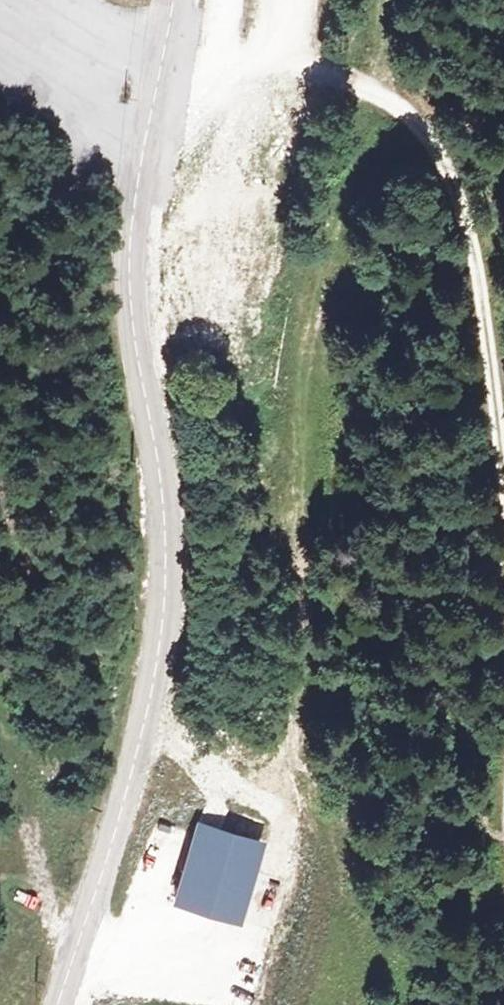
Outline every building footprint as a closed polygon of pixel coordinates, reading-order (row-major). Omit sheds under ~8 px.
[(284,881),(248,870),(234,916),(269,927),(284,881)]
